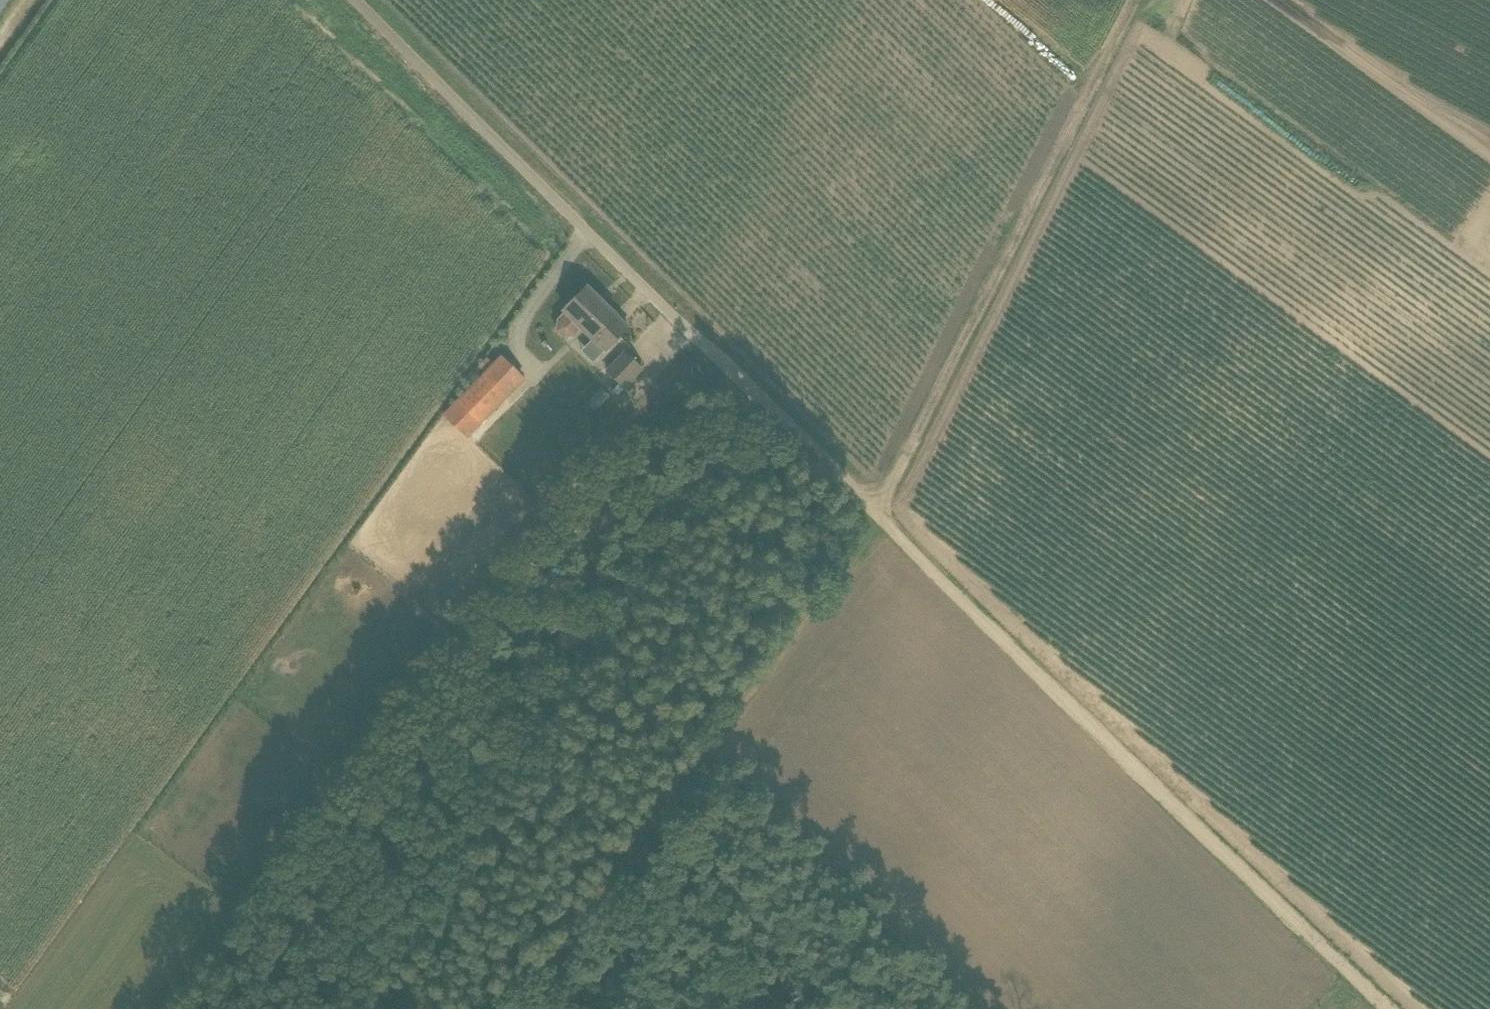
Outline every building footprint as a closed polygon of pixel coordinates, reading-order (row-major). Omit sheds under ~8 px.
[(10,0),(0,0),(0,14),(10,0)] [(606,351),(628,328),(587,287),(563,311),(566,313),(559,321),(557,330),(565,338),(575,337),(582,329),(606,351)] [(624,388),(642,369),(625,353),(607,371),(624,388)] [(525,379),(502,357),(445,415),(467,437),(525,379)] [(487,357),(478,367),(484,373),(493,363),(487,357)] [(594,414),(612,396),(602,387),(585,405),(594,414)]
